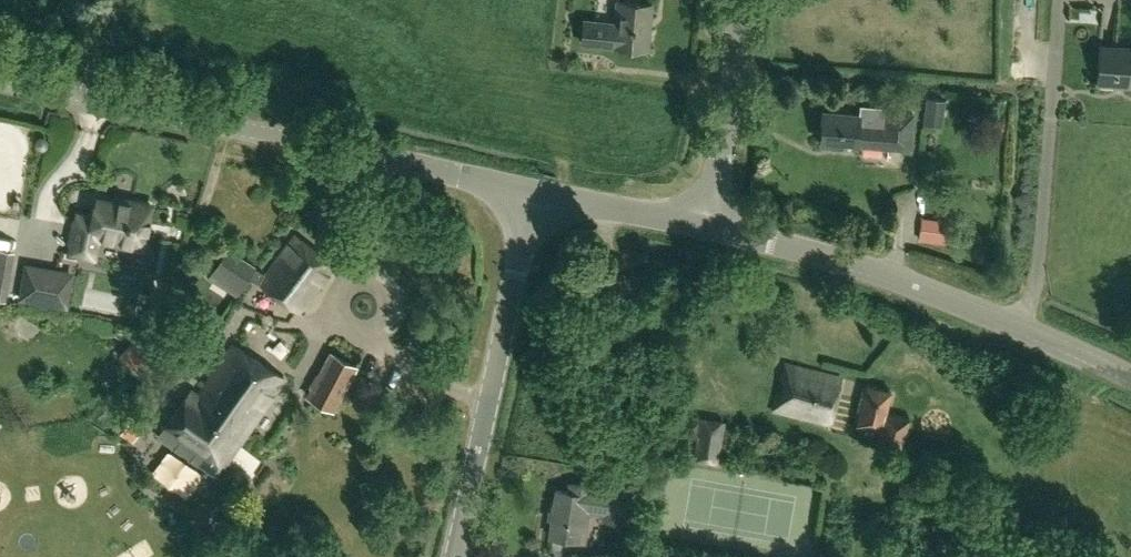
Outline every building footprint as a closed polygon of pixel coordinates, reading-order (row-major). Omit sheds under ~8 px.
[(581,43),(647,49),(651,4),(618,0),(616,24),(584,21),(581,43)] [(113,17),(102,14),(99,30),(110,32),(113,17)] [(1130,86),(1130,47),(1100,45),(1097,83),(1130,86)] [(824,111),(821,142),(857,145),(911,150),(914,114),(885,112),(884,126),(860,124),(861,114),(824,111)] [(98,235),(143,245),(152,204),(130,199),(129,203),(97,196),(93,215),(79,212),(71,249),(94,254),(98,235)] [(926,247),(957,252),(961,227),(930,222),(926,247)] [(300,311),(335,263),(295,234),(260,282),(300,311)] [(0,249),(0,292),(15,295),(21,252),(0,249)] [(228,249),(210,276),(235,293),(247,275),(258,283),(265,274),(228,249)] [(25,262),(18,300),(68,309),(75,271),(25,262)] [(190,390),(166,423),(156,437),(214,476),(282,381),(232,345),(197,394),(190,390)] [(333,408),(356,364),(332,352),(309,396),(333,408)] [(774,407),(831,422),(843,378),(785,362),(774,407)] [(867,384),(858,424),(882,428),(880,440),(905,444),(910,416),(884,411),(889,388),(867,384)] [(715,460),(722,433),(699,428),(693,455),(715,460)] [(602,520),(627,524),(634,487),(609,482),(608,489),(570,482),(568,491),(556,489),(548,535),(576,540),(579,524),(584,525),(586,510),(603,513),(602,520)]
